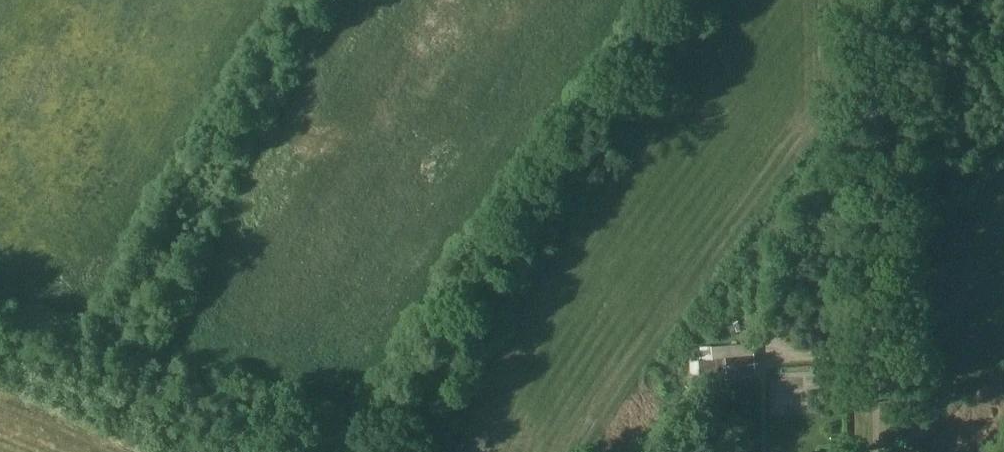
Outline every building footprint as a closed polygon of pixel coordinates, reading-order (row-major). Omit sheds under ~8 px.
[(756,372),(754,355),(724,358),(725,374),(756,372)] [(713,360),(699,361),(701,377),(725,374),(724,358),(713,360)] [(804,406),(805,385),(783,384),(783,405),(804,406)] [(733,390),(722,390),(722,400),(733,400),(733,390)]
